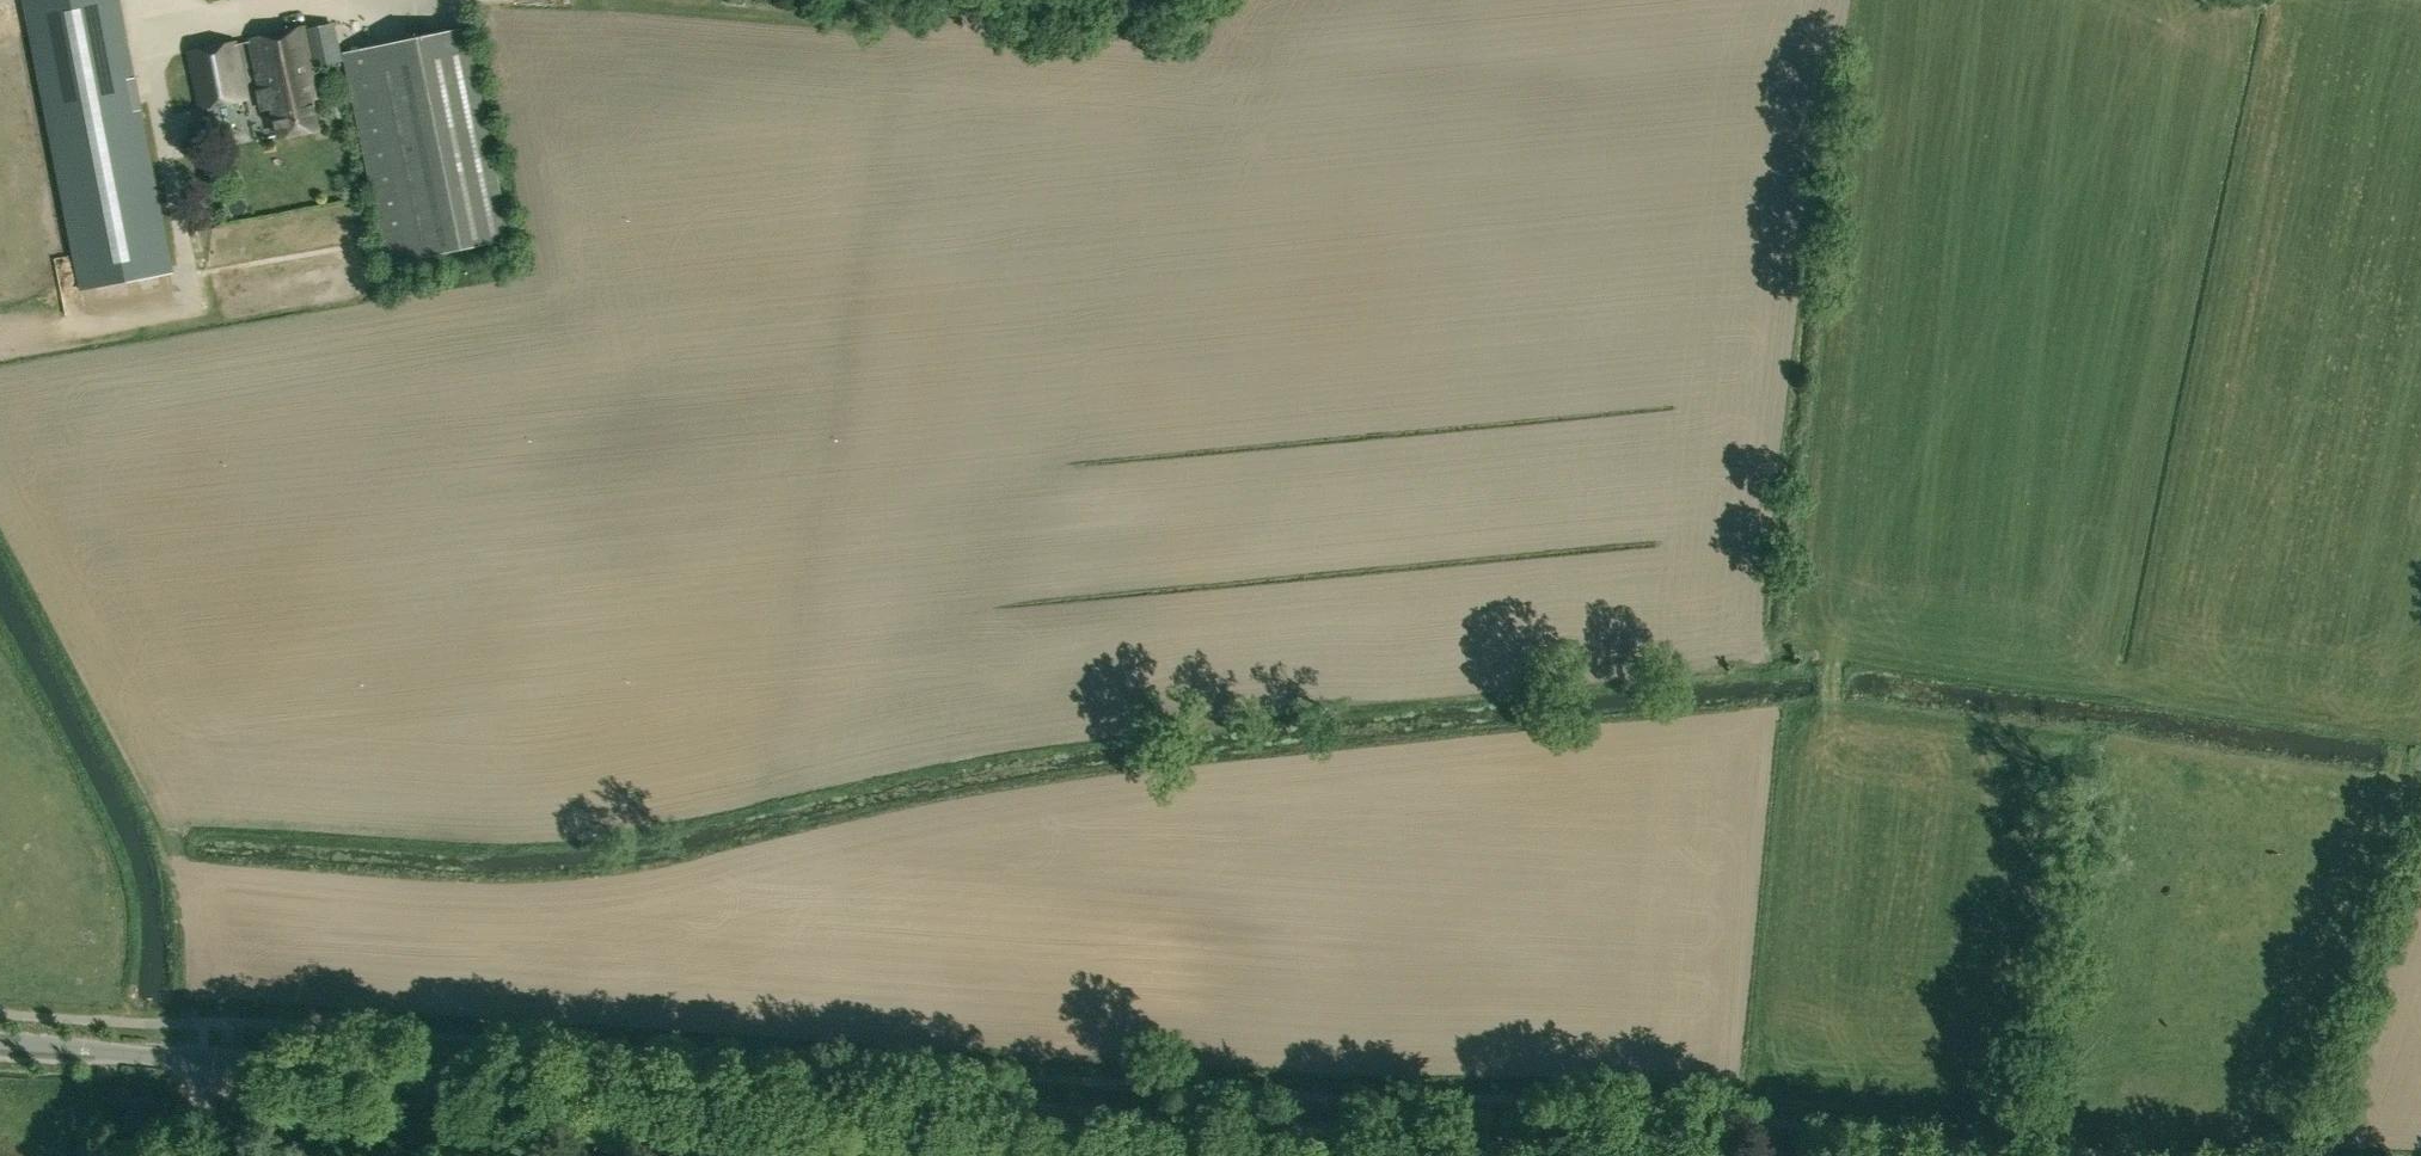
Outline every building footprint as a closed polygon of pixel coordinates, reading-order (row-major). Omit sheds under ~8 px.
[(82,287),(171,270),(119,0),(26,0),(82,287)] [(324,98),(317,67),(317,66),(337,62),(329,24),(309,29),(308,27),(250,40),(262,91),(259,92),(263,111),(275,108),(281,137),(318,129),(312,100),(324,98)] [(345,54),(385,267),(508,243),(468,31),(345,54)] [(236,45),(189,54),(200,111),(247,102),(236,45)]
